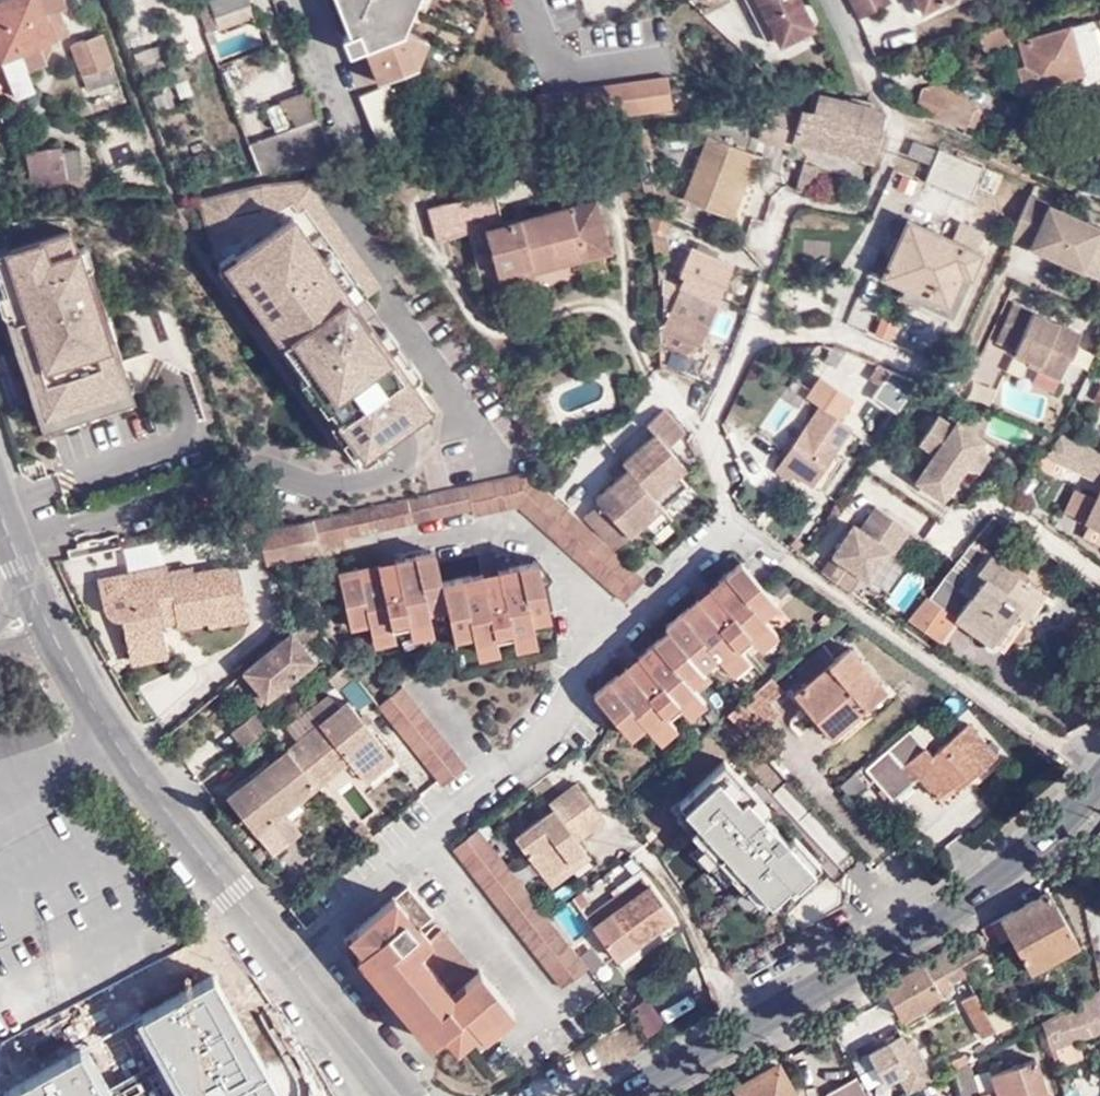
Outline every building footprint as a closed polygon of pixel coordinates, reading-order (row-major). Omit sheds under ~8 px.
[(33,87),(21,51),(11,26),(24,20),(17,0),(0,0),(0,49),(3,58),(16,93),(33,87)] [(21,51),(69,33),(60,9),(66,7),(64,0),(17,0),(24,20),(11,26),(21,51)] [(211,41),(219,38),(214,26),(254,11),(250,2),(216,15),(210,0),(195,0),(211,41)] [(250,2),(250,0),(210,0),(216,15),(250,2)] [(419,63),(413,46),(420,34),(407,28),(399,13),(404,0),(340,0),(352,32),(346,35),(353,52),(368,46),(380,79),(419,63)] [(407,28),(418,0),(404,0),(399,13),(407,28)] [(767,39),(777,34),(811,17),(803,0),(747,0),(767,39)] [(863,13),(891,0),(856,0),(863,13)] [(1093,75),(1099,73),(1099,16),(1078,22),(1093,75)] [(816,26),(811,17),(777,34),(781,43),(816,26)] [(166,45),(158,19),(129,30),(139,55),(166,45)] [(1087,76),(1093,75),(1078,22),(1066,26),(1066,24),(1022,38),(1029,62),(1021,65),(1026,85),(1084,67),(1087,76)] [(413,46),(419,63),(431,38),(420,34),(413,46)] [(71,45),(80,75),(112,65),(102,35),(71,45)] [(112,65),(80,75),(84,87),(116,77),(112,65)] [(933,88),(978,106),(981,96),(937,79),(933,88)] [(413,139),(390,83),(363,94),(385,149),(413,139)] [(293,122),(319,113),(319,112),(307,84),(282,94),(284,99),(293,122)] [(983,108),(978,106),(933,88),(928,86),(921,104),(969,124),(971,119),(978,121),(983,108)] [(808,107),(799,139),(880,159),(885,110),(868,99),(821,90),(817,109),(808,107)] [(788,104),(775,109),(765,137),(797,145),(799,139),(808,107),(810,94),(788,104)] [(293,123),(293,122),(284,99),(267,104),(276,129),(293,123)] [(263,175),(337,155),(319,113),(293,122),(293,123),(276,129),(250,139),(263,175)] [(641,120),(624,121),(626,128),(642,126),(641,120)] [(686,193),(729,214),(750,163),(758,167),(763,154),(714,132),(686,193)] [(63,175),(78,173),(75,147),(59,149),(58,145),(24,150),(29,183),(63,179),(63,175)] [(937,163),(932,178),(975,197),(989,167),(946,148),(939,164),(937,163)] [(810,161),(804,189),(810,192),(818,192),(826,165),(810,161)] [(750,163),(729,214),(736,218),(758,167),(750,163)] [(399,183),(397,167),(388,168),(391,184),(399,183)] [(435,241),(467,233),(466,231),(502,222),(501,221),(493,189),(426,206),(435,241)] [(595,197),(501,221),(502,222),(466,231),(467,233),(478,276),(607,243),(595,197)] [(1030,197),(1011,240),(1049,257),(1051,252),(1060,256),(1058,261),(1084,273),(1099,237),(1099,230),(1051,209),(1052,207),(1030,197)] [(281,207),(213,259),(354,460),(425,412),(281,207)] [(0,239),(0,279),(46,434),(134,405),(70,218),(0,239)] [(969,272),(978,276),(989,251),(914,219),(891,275),(913,284),(958,303),(969,272)] [(607,243),(478,276),(480,283),(608,250),(607,243)] [(667,296),(669,326),(666,332),(701,348),(738,268),(700,250),(688,276),(694,279),(689,289),(663,277),(663,282),(669,285),(666,291),(682,298),(680,302),(667,296)] [(1049,257),(1058,261),(1060,256),(1051,252),(1049,257)] [(963,315),(978,276),(969,272),(958,303),(913,284),(909,293),(963,315)] [(1016,355),(1031,363),(1043,368),(1041,373),(1063,384),(1083,338),(1015,306),(998,342),(1018,352),(1016,355)] [(664,343),(696,358),(701,348),(666,332),(664,331),(664,343)] [(827,361),(838,346),(832,343),(822,358),(827,361)] [(845,349),(838,346),(827,361),(833,366),(845,349)] [(915,380),(877,363),(869,377),(878,382),(871,394),(894,410),(915,380)] [(1043,368),(1031,363),(1029,368),(1041,373),(1043,368)] [(538,395),(551,428),(614,401),(601,369),(538,395)] [(853,397),(819,374),(806,394),(820,403),(775,467),(785,474),(789,468),(796,473),(812,484),(852,424),(840,416),(853,397)] [(937,450),(918,477),(944,496),(985,437),(943,408),(921,440),(937,450)] [(623,461),(629,468),(600,494),(604,499),(588,514),(585,516),(613,548),(617,545),(640,525),(650,537),(673,517),(662,505),(688,483),(679,473),(686,466),(668,446),(684,432),(664,409),(646,424),(654,433),(623,461)] [(1067,451),(1059,469),(1099,486),(1099,466),(1067,451)] [(789,468),(785,474),(792,479),(796,473),(789,468)] [(644,577),(529,472),(324,515),(328,538),(329,539),(361,532),(360,526),(376,523),(378,528),(472,509),(473,515),(520,505),(624,600),(644,577)] [(1080,519),(1090,496),(1073,487),(1062,511),(1080,519)] [(1099,500),(1090,496),(1080,519),(1099,528),(1099,497),(1099,500)] [(912,527),(879,504),(868,521),(872,524),(867,530),(863,528),(856,522),(824,570),(852,589),(864,572),(870,577),(891,548),(895,551),(912,527)] [(328,538),(324,515),(267,527),(272,542),(268,544),(278,557),(320,548),(318,541),(329,539),(328,538)] [(868,521),(863,528),(867,530),(872,524),(868,521)] [(267,527),(258,529),(265,561),(278,558),(268,544),(272,542),(267,527)] [(930,597),(911,621),(938,641),(955,618),(991,646),(1020,608),(1015,603),(1018,598),(1034,610),(1047,592),(1030,579),(1034,574),(1017,561),(1013,566),(995,553),(982,570),(989,575),(974,594),(963,586),(989,553),(975,542),(932,598),(930,597)] [(320,548),(278,557),(278,558),(320,549),(320,548)] [(487,600),(481,571),(440,580),(434,550),(394,558),(401,588),(384,591),(378,562),(338,570),(350,624),(368,621),(370,630),(392,625),(430,617),(427,607),(445,604),(451,633),(471,629),(473,638),(495,634),(509,631),(532,626),(530,617),(547,613),(535,559),(497,567),(503,596),(487,600)] [(394,558),(378,562),(384,591),(401,588),(394,558)] [(715,620),(696,597),(664,624),(668,627),(636,654),(656,678),(644,689),(623,665),(592,691),(629,735),(643,722),(649,730),(666,715),(679,705),(696,690),(689,682),(703,670),(701,667),(715,654),(721,662),(738,648),(750,637),(767,623),(761,615),(775,603),(739,561),(708,586),(728,610),(715,620)] [(117,617),(121,617),(128,655),(166,648),(160,611),(177,608),(178,617),(179,622),(207,618),(245,611),(237,562),(195,570),(170,574),(169,566),(169,562),(125,569),(127,579),(100,583),(104,604),(103,604),(106,610),(112,615),(117,617)] [(170,574),(195,570),(194,562),(169,566),(170,574)] [(497,567),(481,571),(487,600),(503,596),(497,567)] [(98,574),(100,583),(127,579),(125,569),(98,574)] [(708,586),(696,597),(715,620),(728,610),(708,586)] [(160,611),(162,620),(178,617),(177,608),(160,611)] [(247,618),(245,611),(207,618),(208,625),(247,618)] [(256,686),(265,697),(313,659),(299,641),(316,627),(308,617),(242,669),(256,686)] [(430,617),(408,622),(410,634),(432,630),(430,617)] [(767,623),(750,637),(759,646),(775,632),(767,623)] [(392,625),(370,630),(372,642),(394,637),(392,625)] [(532,626),(509,631),(512,643),(534,639),(532,626)] [(495,634),(473,638),(475,651),(497,646),(495,634)] [(823,713),(835,729),(884,688),(849,647),(837,657),(827,645),(798,670),(808,683),(797,692),(818,717),(823,713)] [(166,648),(128,655),(129,662),(168,656),(166,648)] [(738,648),(721,662),(729,671),(746,657),(738,648)] [(636,654),(623,665),(644,689),(656,678),(636,654)] [(344,662),(327,676),(336,687),(353,673),(344,662)] [(788,688),(777,675),(734,711),(733,712),(756,737),(786,712),(775,699),(788,688)] [(402,685),(378,704),(440,783),(465,763),(402,685)] [(259,701),(265,697),(256,686),(251,691),(259,701)] [(324,718),(344,703),(333,689),(314,705),(324,718)] [(696,690),(679,705),(687,714),(704,700),(696,690)] [(318,778),(320,780),(353,756),(369,776),(398,755),(354,696),(344,703),(324,718),(290,743),(318,778)] [(230,729),(242,744),(267,724),(254,709),(230,729)] [(666,715),(649,730),(657,739),(674,724),(666,715)] [(935,754),(914,730),(870,768),(896,799),(922,776),(939,796),(955,783),(958,787),(996,755),(970,723),(935,754)] [(287,802),(318,778),(290,743),(232,787),(277,847),(304,825),(287,802)] [(813,850),(717,752),(674,797),(760,899),(813,850)] [(864,774),(860,770),(842,785),(846,790),(864,774)] [(873,786),(864,774),(846,790),(857,800),(873,786)] [(555,805),(580,834),(606,817),(578,780),(551,800),(555,805)] [(588,847),(582,838),(580,834),(555,805),(516,834),(548,878),(588,847)] [(371,826),(365,818),(356,824),(363,832),(371,826)] [(590,968),(550,916),(482,827),(457,846),(564,986),(590,968)] [(594,855),(588,847),(548,878),(554,885),(594,855)] [(648,876),(619,896),(625,905),(655,884),(648,876)] [(346,933),(371,966),(380,961),(435,1034),(441,1029),(453,1043),(474,1027),(479,1032),(512,1008),(481,968),(478,971),(443,927),(433,935),(409,953),(400,942),(423,922),(435,914),(411,883),(346,933)] [(625,905),(619,896),(590,917),(619,957),(678,914),(655,884),(625,905)] [(1077,940),(1048,891),(981,928),(986,938),(994,933),(1000,943),(1012,936),(1030,967),(1077,940)] [(433,935),(423,922),(400,942),(409,953),(433,935)] [(981,942),(956,956),(965,973),(991,959),(981,942)] [(956,956),(950,946),(883,984),(900,1016),(968,978),(965,973),(956,956)] [(380,961),(371,966),(427,1041),(435,1034),(380,961)] [(1099,1032),(1099,989),(1042,1018),(1057,1063),(1083,1055),(1077,1039),(1099,1032)] [(988,1041),(1001,1034),(992,1019),(977,994),(965,1000),(988,1041)] [(992,1019),(1001,1034),(1013,1027),(1008,1010),(992,1019)] [(771,1055),(744,1070),(746,1072),(730,1081),(738,1095),(795,1095),(771,1055)] [(953,1058),(957,1067),(965,1062),(961,1055),(953,1058)] [(979,1092),(980,1095),(1048,1095),(1035,1055),(1016,1060),(1015,1057),(993,1063),(995,1069),(988,1072),(993,1087),(979,1092)] [(962,1095),(966,1095),(979,1092),(968,1060),(965,1062),(957,1067),(952,1069),(962,1095)] [(858,1079),(829,1094),(830,1095),(868,1095),(858,1079)]
